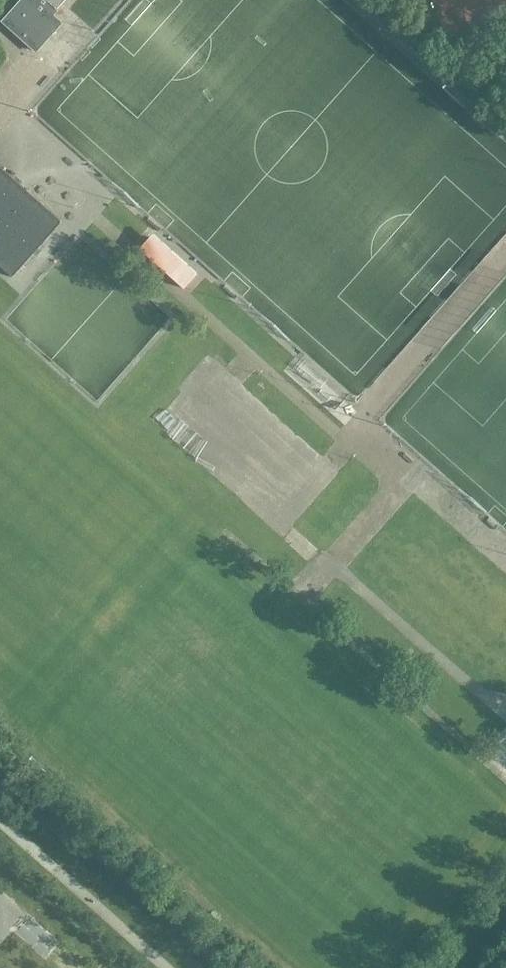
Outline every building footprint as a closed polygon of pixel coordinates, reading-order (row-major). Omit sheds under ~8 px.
[(33,51),(60,21),(53,14),(66,0),(20,0),(0,22),(33,51)] [(13,277),(62,222),(0,166),(0,266),(13,277)] [(164,227),(158,232),(174,247),(179,241),(164,227)] [(153,233),(138,249),(183,289),(197,274),(153,233)]
